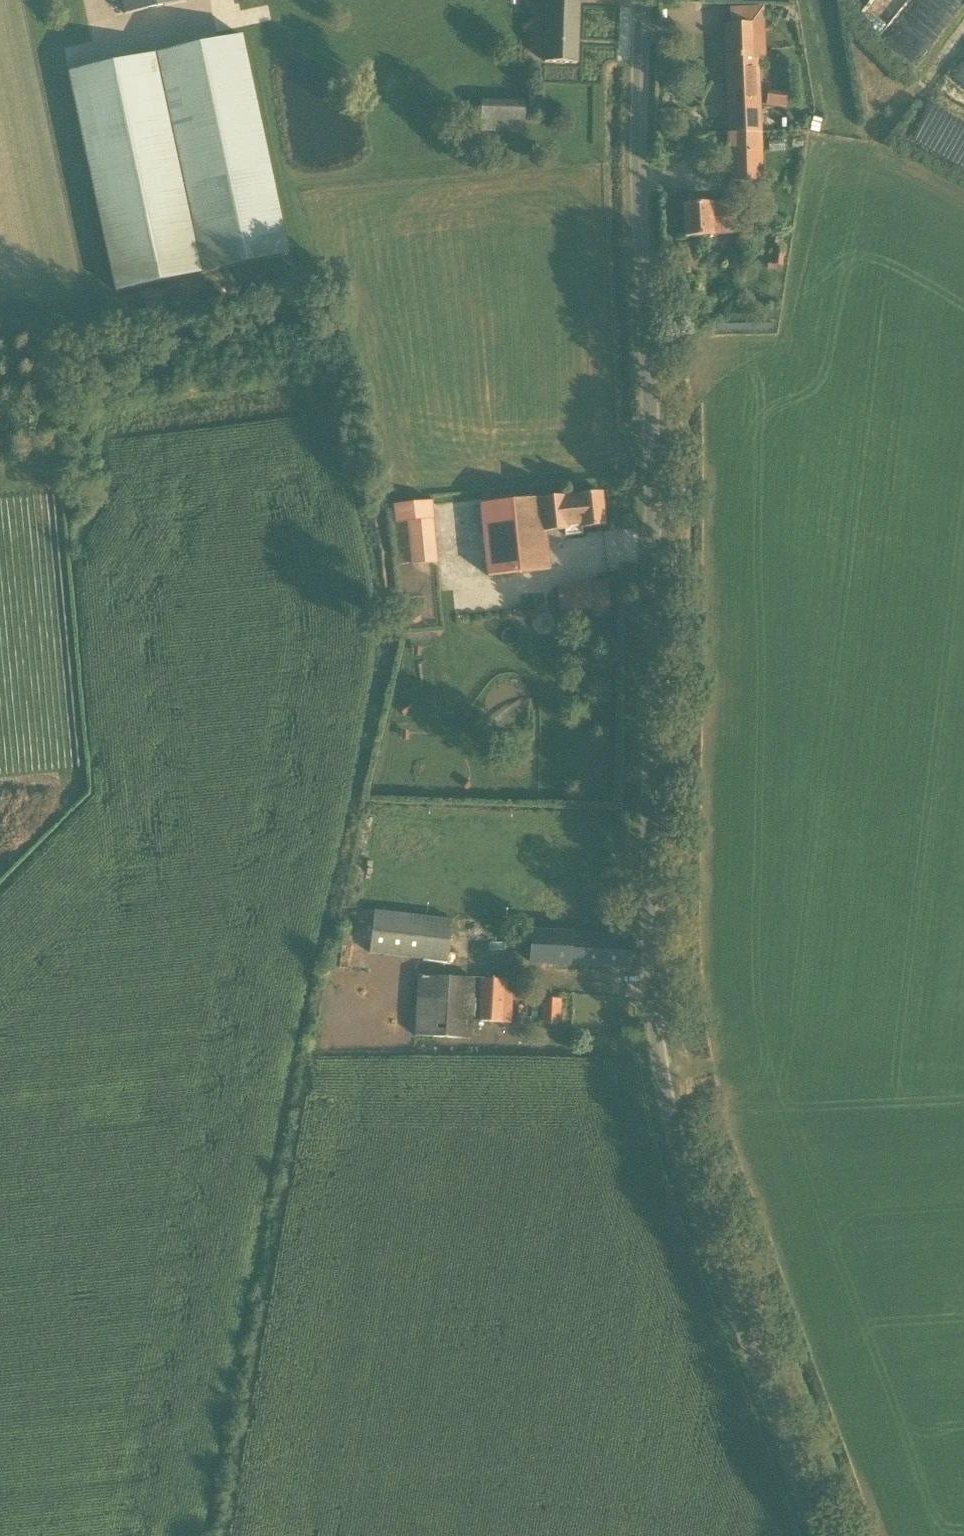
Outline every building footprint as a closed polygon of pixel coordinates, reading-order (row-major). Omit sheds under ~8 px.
[(189,0),(121,0),(122,5),(124,15),(189,0)] [(545,62),(577,63),(579,0),(547,0),(545,62)] [(728,134),(760,133),(760,105),(757,24),(725,25),(728,134)] [(116,292),(289,255),(242,35),(68,73),(116,292)] [(762,95),(762,107),(783,108),(784,96),(762,95)] [(473,131),(520,132),(521,101),(474,99),(473,131)] [(729,183),(762,182),(760,133),(728,134),(729,183)] [(712,205),(684,205),(683,238),(711,237),(735,237),(736,206),(712,205)] [(581,534),(581,529),(606,526),(602,493),(576,495),(576,496),(480,504),(488,577),(550,571),(546,533),(564,532),(565,536),(581,534)] [(412,565),(437,562),(433,519),(408,523),(412,565)] [(585,583),(555,586),(557,612),(588,609),(585,583)] [(453,920),(375,911),(370,954),(448,962),(453,920)] [(630,967),(631,939),(572,935),(572,933),(532,931),(530,962),(630,967)] [(475,979),(419,976),(416,1036),(471,1039),(475,979)] [(508,980),(482,979),(479,1021),(510,1023),(511,992),(508,992),(508,980)] [(559,1026),(561,1000),(541,999),(539,1025),(559,1026)]
